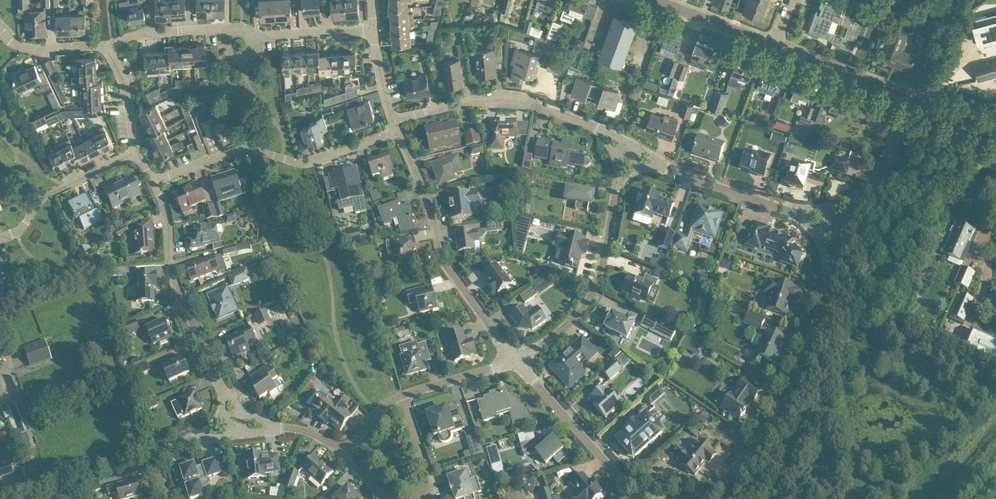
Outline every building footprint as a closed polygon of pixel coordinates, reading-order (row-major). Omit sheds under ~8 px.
[(45,23),(45,9),(27,10),(26,0),(18,0),(19,11),(27,10),(28,34),(46,33),(45,23)] [(138,1),(129,2),(129,0),(126,0),(119,1),(122,17),(128,16),(129,19),(130,18),(130,21),(145,19),(143,7),(151,5),(151,0),(138,0),(138,1)] [(171,0),(151,0),(151,5),(157,4),(158,18),(172,17),(171,0)] [(191,2),(191,0),(171,0),(172,17),(186,16),(185,2),(191,2)] [(211,0),(191,0),(191,2),(198,2),(198,14),(211,14),(211,0)] [(211,14),(225,14),(225,0),(211,0),(211,14)] [(275,0),(253,0),(253,5),(260,4),(261,19),(277,18),(275,0)] [(297,0),(275,0),(277,18),(291,17),(290,2),(297,1),(297,0)] [(319,0),(303,0),(304,12),(320,11),(319,0)] [(344,0),(331,0),(332,17),(346,16),(344,0)] [(346,16),(359,15),(358,0),(344,0),(346,16)] [(390,3),(389,4),(389,9),(408,7),(408,1),(412,0),(390,0),(390,3)] [(507,12),(508,12),(511,0),(505,0),(502,11),(507,12)] [(536,5),(550,10),(552,4),(553,4),(554,0),(538,0),(536,5)] [(561,17),(572,21),(576,12),(583,15),(588,1),(586,0),(570,0),(568,6),(565,4),(561,17)] [(745,7),(748,8),(746,13),(762,19),(769,0),(748,0),(745,7)] [(822,7),(820,12),(816,11),(809,31),(832,39),(831,41),(845,46),(848,38),(854,40),(860,23),(855,21),(856,19),(845,14),(845,15),(843,14),(846,7),(827,0),(822,0),(819,6),(822,7)] [(442,6),(436,5),(434,15),(440,14),(442,6)] [(85,7),(79,8),(79,14),(71,14),(72,32),(86,31),(85,7)] [(409,13),(408,7),(389,9),(389,13),(391,13),(391,21),(414,19),(413,13),(409,13)] [(72,32),(71,14),(63,15),(63,8),(57,9),(58,33),(72,32)] [(880,9),(878,15),(885,18),(887,12),(880,9)] [(973,25),(978,43),(982,42),(983,47),(993,44),(992,38),(995,37),(995,13),(975,19),(977,23),(973,25)] [(614,15),(598,59),(621,67),(637,23),(614,15)] [(414,24),(414,19),(391,21),(392,27),(390,27),(391,33),(410,31),(410,24),(414,24)] [(526,19),(523,30),(534,33),(536,25),(532,24),(533,20),(526,19)] [(432,21),(430,29),(437,29),(439,21),(432,21)] [(553,21),(548,36),(556,39),(562,24),(553,21)] [(913,61),(914,59),(913,58),(915,54),(901,49),(907,34),(892,28),(879,61),(886,64),(887,62),(909,70),(913,60),(913,61)] [(433,42),(437,29),(430,29),(427,42),(433,42)] [(667,29),(659,52),(674,57),(682,35),(667,29)] [(411,38),(410,31),(391,33),(391,37),(393,37),(393,45),(416,43),(415,37),(411,38)] [(536,50),(547,52),(549,41),(543,38),(543,39),(538,37),(536,50)] [(697,41),(692,55),(689,63),(696,66),(705,69),(707,62),(708,62),(713,47),(697,41)] [(464,42),(457,43),(459,57),(466,56),(464,42)] [(503,58),(501,42),(491,43),(491,49),(474,51),(476,75),(477,75),(477,73),(496,72),(496,73),(495,59),(503,58)] [(205,44),(193,45),(194,63),(207,62),(205,44)] [(194,63),(193,45),(181,46),(182,64),(194,63)] [(420,47),(423,59),(430,57),(427,45),(420,47)] [(182,64),(181,46),(169,47),(169,51),(170,51),(171,65),(182,64)] [(925,67),(934,51),(926,47),(917,62),(925,67)] [(61,57),(75,57),(75,48),(61,48),(61,57)] [(532,78),(539,54),(517,48),(513,63),(513,64),(513,63),(516,64),(512,78),(511,77),(510,78),(524,82),(524,81),(523,81),(524,76),(533,78),(532,78)] [(171,65),(170,51),(169,51),(158,52),(159,70),(171,69),(171,65)] [(320,69),(319,51),(307,52),(308,69),(308,73),(314,73),(314,69),(320,69)] [(332,71),(331,54),(319,55),(319,51),(320,69),(320,77),(326,76),(326,72),(332,71)] [(159,70),(158,52),(145,53),(147,70),(159,70)] [(296,70),(295,52),(283,53),(284,75),(290,75),(290,71),(296,70)] [(308,69),(307,52),(295,52),(296,70),(296,74),(302,74),(302,70),(308,69)] [(355,52),(343,53),(344,71),(344,75),(350,75),(350,70),(356,70),(355,52)] [(344,71),(343,53),(331,54),(332,71),(333,76),(338,75),(338,71),(344,71)] [(71,58),(72,64),(73,71),(79,70),(97,69),(96,57),(71,58)] [(738,57),(728,83),(735,85),(739,75),(748,79),(754,62),(738,57)] [(43,62),(49,73),(54,71),(58,71),(53,59),(49,59),(43,62)] [(463,85),(460,59),(442,62),(446,87),(446,86),(454,85),(454,86),(463,85)] [(666,73),(673,75),(678,61),(670,59),(666,73)] [(979,80),(995,75),(995,60),(988,63),(988,61),(980,63),(979,60),(973,62),(979,80)] [(676,76),(684,79),(689,65),(680,62),(676,76)] [(52,86),(44,70),(38,73),(35,66),(21,72),(21,70),(12,74),(14,78),(14,79),(15,80),(20,89),(39,80),(43,90),(52,86)] [(760,82),(757,88),(773,94),(776,87),(775,87),(780,73),(765,67),(759,82),(760,82)] [(97,81),(97,69),(79,70),(79,77),(72,77),(72,83),(75,83),(79,83),(83,83),(83,82),(97,81)] [(60,83),(54,71),(49,73),(55,86),(60,83)] [(404,79),(408,97),(423,93),(423,95),(430,93),(425,74),(404,79)] [(293,76),(291,81),(298,84),(300,79),(293,76)] [(591,82),(577,77),(572,94),(585,99),(586,94),(600,99),(598,103),(606,106),(606,107),(608,108),(608,107),(615,109),(618,100),(616,99),(618,91),(590,82),(591,82)] [(798,79),(791,99),(798,102),(800,95),(808,98),(813,85),(798,79)] [(101,81),(97,81),(83,82),(83,83),(79,83),(75,83),(75,88),(84,88),(84,94),(102,93),(101,81)] [(184,88),(184,84),(184,82),(172,86),(173,93),(176,91),(184,88)] [(66,95),(60,83),(55,86),(60,97),(66,95)] [(321,83),(309,85),(309,92),(321,90),(321,83)] [(309,92),(309,85),(297,88),(297,91),(298,95),(309,92)] [(173,93),(172,86),(160,92),(162,98),(173,93)] [(162,98),(160,92),(159,92),(159,87),(147,93),(151,103),(162,98)] [(348,91),(346,92),(347,98),(358,94),(358,87),(348,91)] [(728,93),(717,89),(711,108),(722,112),(728,93)] [(298,97),(298,95),(297,91),(285,93),(286,100),(298,97)] [(177,94),(181,106),(187,103),(183,92),(177,94)] [(347,98),(346,92),(334,95),(335,102),(347,98)] [(102,106),(102,93),(84,94),(81,94),(81,107),(102,106)] [(835,93),(830,106),(837,109),(835,115),(842,118),(849,99),(835,93)] [(769,110),(777,113),(783,96),(776,94),(769,110)] [(335,102),(334,95),(325,98),(325,105),(335,102)] [(377,123),(374,114),(369,100),(364,102),(362,96),(345,102),(353,123),(355,123),(357,130),(377,123)] [(291,100),(282,103),(284,110),(293,107),(291,100)] [(312,100),(307,104),(313,110),(318,105),(312,100)] [(693,105),(683,102),(679,114),(689,117),(693,105)] [(824,116),(821,115),(825,104),(819,102),(817,108),(813,117),(809,128),(819,131),(824,116)] [(191,114),(187,103),(181,106),(185,117),(191,114)] [(161,115),(156,104),(140,112),(145,123),(161,115)] [(809,128),(813,117),(817,108),(808,105),(805,115),(802,114),(796,133),(806,136),(809,128)] [(865,117),(868,109),(855,105),(852,112),(865,117)] [(331,107),(322,110),(324,116),(333,113),(331,107)] [(72,116),(69,110),(62,110),(56,113),(60,119),(64,117),(72,116)] [(60,119),(56,113),(46,118),(49,124),(60,119)] [(671,140),(678,119),(665,115),(664,117),(651,113),(646,129),(662,135),(662,136),(671,140)] [(185,117),(190,128),(195,125),(191,114),(185,117)] [(167,126),(161,115),(145,123),(150,133),(150,134),(163,127),(163,128),(167,126)] [(203,120),(208,134),(214,132),(218,141),(232,136),(225,119),(218,122),(215,115),(203,120)] [(49,124),(46,118),(45,118),(44,116),(33,121),(38,130),(49,124)] [(328,129),(323,116),(317,118),(318,120),(309,123),(310,126),(301,129),(305,140),(308,139),(310,146),(323,141),(321,135),(323,134),(322,131),(328,129)] [(490,133),(490,149),(504,149),(504,142),(516,141),(516,120),(496,121),(496,133),(490,133)] [(431,150),(460,143),(456,123),(441,127),(441,128),(437,129),(436,126),(432,127),(432,126),(425,127),(426,132),(427,132),(428,136),(427,137),(427,139),(428,139),(431,150)] [(104,126),(98,128),(100,132),(95,135),(103,151),(114,145),(104,126)] [(152,146),(168,138),(163,128),(163,127),(150,134),(150,133),(147,135),(152,146)] [(103,151),(95,135),(93,131),(88,133),(90,137),(84,140),(92,156),(103,151)] [(465,134),(468,145),(480,143),(477,131),(465,134)] [(718,162),(725,143),(699,134),(693,154),(693,153),(703,157),(704,156),(703,156),(704,155),(710,157),(710,158),(709,158),(708,158),(718,162)] [(92,156),(84,140),(82,136),(77,139),(79,143),(74,145),(80,158),(79,158),(81,162),(92,156)] [(196,147),(203,144),(200,137),(194,140),(188,143),(190,149),(196,147)] [(80,158),(74,145),(72,142),(70,138),(65,141),(67,145),(61,148),(69,163),(79,158),(80,158)] [(182,145),(180,140),(171,144),(168,138),(152,146),(157,157),(182,145)] [(535,157),(551,160),(550,164),(567,167),(568,161),(575,162),(574,165),(583,166),(586,166),(587,166),(588,166),(589,166),(590,165),(590,164),(590,163),(591,162),(590,161),(590,160),(589,159),(588,159),(587,159),(585,158),(586,149),(571,146),(571,143),(563,141),(561,147),(554,146),(555,143),(538,140),(535,157)] [(69,163),(61,148),(59,144),(54,146),(56,150),(50,153),(58,169),(69,163)] [(472,156),(486,153),(484,145),(470,148),(472,156)] [(367,160),(372,176),(381,173),(383,178),(395,174),(387,151),(387,153),(380,156),(379,154),(380,158),(374,160),(374,158),(367,160)] [(764,177),(771,156),(759,152),(758,155),(745,151),(740,167),(756,172),(756,174),(764,177)] [(462,171),(457,156),(433,164),(440,184),(450,180),(448,176),(462,171)] [(830,170),(846,174),(849,162),(834,158),(830,170)] [(813,173),(816,165),(806,162),(804,167),(793,163),(787,184),(788,185),(788,186),(789,186),(790,187),(791,188),(792,188),(793,188),(794,188),(795,187),(803,189),(805,182),(806,182),(806,181),(807,177),(808,172),(813,173)] [(329,175),(333,190),(339,188),(342,201),(353,199),(356,213),(366,211),(363,196),(364,195),(363,189),(361,189),(356,167),(351,168),(351,167),(350,167),(351,172),(345,173),(344,170),(335,172),(336,174),(329,175)] [(239,187),(237,179),(238,179),(235,171),(211,178),(217,195),(241,187),(240,187),(239,187)] [(140,195),(136,188),(138,187),(139,186),(140,185),(141,184),(141,183),(141,181),(140,180),(139,178),(137,178),(135,178),(134,178),(133,178),(132,179),(131,177),(104,191),(113,209),(127,201),(126,200),(138,194),(139,196),(140,195)] [(183,211),(205,201),(197,184),(188,188),(189,189),(176,195),(183,211)] [(94,188),(99,199),(103,197),(98,186),(94,188)] [(594,192),(568,188),(566,200),(576,201),(575,209),(587,211),(587,212),(588,212),(590,200),(592,200),(594,192)] [(481,206),(478,190),(448,194),(452,220),(474,217),(473,207),(481,206)] [(635,214),(652,220),(654,214),(669,219),(674,203),(665,201),(665,202),(659,200),(660,196),(643,190),(642,193),(641,192),(636,208),(637,208),(635,214)] [(96,211),(93,212),(85,195),(68,204),(74,215),(73,217),(74,219),(76,219),(78,218),(84,229),(101,221),(96,211)] [(413,222),(415,222),(413,216),(414,215),(410,203),(402,206),(400,200),(378,208),(384,225),(392,223),(391,220),(398,218),(401,226),(398,226),(401,233),(416,231),(413,222)] [(220,203),(214,206),(218,218),(224,216),(220,203)] [(218,218),(214,206),(203,209),(207,220),(218,218)] [(721,214),(714,211),(714,210),(713,209),(712,212),(707,211),(708,208),(707,207),(706,209),(699,206),(691,229),(689,230),(687,237),(678,234),(674,247),(686,251),(690,239),(694,230),(714,237),(721,214)] [(500,220),(486,221),(487,229),(488,232),(502,230),(500,220)] [(802,253),(794,245),(787,237),(766,230),(767,227),(754,223),(746,244),(755,247),(757,248),(759,247),(760,246),(762,242),(779,248),(778,250),(778,252),(779,253),(783,257),(781,261),(797,267),(802,253)] [(204,246),(213,244),(214,251),(225,248),(223,242),(219,243),(216,225),(194,228),(196,238),(188,240),(190,250),(205,247),(204,246)] [(956,226),(944,253),(963,261),(970,244),(969,243),(972,236),(973,236),(973,234),(974,230),(961,225),(960,228),(956,226)] [(115,231),(117,236),(128,231),(126,226),(115,231)] [(132,228),(134,255),(141,254),(141,253),(153,253),(151,227),(132,228)] [(472,229),(456,231),(458,251),(464,250),(465,257),(481,255),(479,241),(479,240),(478,231),(472,231),(472,229)] [(359,230),(345,233),(346,236),(347,241),(360,238),(359,230)] [(658,247),(670,251),(676,234),(664,230),(658,247)] [(586,239),(566,234),(566,236),(560,235),(557,247),(563,249),(559,262),(567,264),(566,266),(573,268),(573,266),(578,267),(582,254),(586,255),(589,242),(585,241),(586,239)] [(405,239),(386,242),(388,258),(397,264),(414,262),(418,256),(416,247),(408,248),(406,247),(405,239)] [(704,244),(702,251),(711,252),(712,246),(704,244)] [(238,252),(236,246),(222,249),(224,256),(238,252)] [(192,281),(219,270),(226,267),(222,255),(214,258),(214,257),(201,262),(200,260),(186,266),(192,281)] [(734,265),(736,258),(729,256),(727,263),(734,265)] [(242,262),(229,266),(231,272),(243,268),(242,262)] [(511,284),(497,264),(483,275),(488,281),(489,281),(490,283),(488,284),(495,294),(496,293),(497,294),(511,284)] [(125,267),(107,269),(109,276),(126,275),(125,267)] [(974,273),(962,268),(955,283),(967,289),(974,273)] [(250,278),(246,270),(230,277),(234,285),(250,278)] [(155,283),(155,273),(135,274),(136,301),(153,301),(153,283),(155,283)] [(646,275),(643,281),(629,275),(623,291),(646,301),(653,285),(655,286),(658,280),(646,275)] [(551,278),(544,282),(549,289),(555,284),(551,278)] [(796,288),(776,281),(775,282),(769,280),(767,286),(768,292),(773,295),(769,309),(787,315),(790,305),(790,304),(791,301),(798,303),(802,291),(796,289),(796,288)] [(426,288),(407,293),(410,304),(417,302),(420,313),(438,308),(434,293),(432,286),(426,288)] [(238,310),(227,287),(208,296),(219,319),(238,310)] [(534,288),(521,297),(527,304),(539,295),(534,288)] [(951,316),(964,321),(973,300),(960,294),(951,316)] [(546,319),(537,307),(528,314),(523,306),(510,315),(519,327),(532,330),(546,319)] [(733,307),(729,316),(736,318),(736,317),(740,309),(733,307)] [(255,315),(260,326),(270,321),(266,310),(255,315)] [(627,317),(626,320),(612,313),(610,317),(609,316),(606,323),(607,323),(605,327),(613,332),(612,333),(618,336),(619,335),(627,339),(634,324),(633,323),(634,320),(627,317)] [(760,330),(765,320),(748,313),(744,323),(760,330)] [(645,316),(641,325),(653,331),(671,340),(676,331),(658,322),(645,316)] [(164,319),(146,328),(153,345),(159,342),(161,347),(170,343),(168,338),(173,336),(172,333),(173,333),(170,327),(170,326),(168,325),(167,326),(164,319)] [(122,326),(125,338),(140,331),(136,320),(122,326)] [(250,351),(259,347),(260,344),(258,340),(255,340),(250,327),(229,337),(232,343),(228,345),(234,358),(250,351)] [(972,329),(962,351),(995,366),(995,340),(972,329)] [(758,346),(751,361),(761,366),(764,359),(774,364),(786,339),(767,330),(764,336),(758,333),(753,344),(758,346)] [(462,331),(447,335),(455,361),(470,357),(469,355),(476,353),(472,340),(467,341),(465,340),(462,331)] [(698,350),(703,352),(707,342),(693,337),(688,350),(697,354),(698,350)] [(577,369),(595,353),(583,339),(559,361),(563,365),(556,371),(569,386),(582,375),(577,369)] [(32,364),(51,357),(45,342),(26,349),(32,364)] [(416,342),(399,346),(402,357),(407,374),(408,374),(420,371),(421,372),(426,370),(424,362),(431,360),(431,361),(431,360),(426,342),(417,344),(416,342)] [(171,359),(162,363),(163,367),(163,368),(169,382),(190,372),(183,358),(175,362),(174,360),(171,359)] [(133,365),(136,377),(151,370),(146,359),(141,361),(135,364),(133,365)] [(622,370),(614,361),(602,371),(610,380),(622,370)] [(270,395),(277,390),(271,382),(278,377),(269,365),(251,378),(255,384),(250,388),(254,393),(255,393),(260,399),(269,393),(270,395)] [(18,386),(22,384),(18,372),(14,374),(18,386)] [(761,390),(745,379),(737,390),(738,390),(734,396),(731,394),(722,407),(739,419),(742,415),(744,415),(745,413),(746,412),(745,410),(748,406),(745,404),(749,398),(754,401),(761,390)] [(478,402),(484,422),(496,419),(497,416),(497,414),(511,410),(515,425),(531,420),(528,409),(526,410),(524,404),(522,405),(520,400),(518,401),(516,396),(514,397),(513,392),(510,392),(509,387),(505,388),(504,386),(504,389),(489,393),(490,395),(484,397),(485,400),(478,402)] [(606,418),(621,404),(608,390),(607,391),(602,386),(591,396),(595,401),(593,404),(606,418)] [(645,398),(651,405),(663,394),(657,387),(645,398)] [(178,419),(202,409),(194,392),(171,403),(178,419)] [(347,409),(336,400),(334,402),(323,393),(311,408),(318,413),(316,415),(327,424),(329,422),(340,430),(351,416),(345,411),(347,409)] [(144,404),(146,411),(158,406),(155,399),(144,404)] [(26,433),(16,404),(7,407),(8,408),(12,417),(9,418),(16,437),(26,433)] [(461,416),(458,407),(458,406),(455,407),(455,406),(454,405),(453,404),(452,404),(451,404),(450,405),(449,406),(448,407),(448,408),(448,409),(447,410),(446,407),(431,413),(428,417),(435,436),(439,434),(440,439),(441,440),(441,441),(442,441),(443,442),(444,442),(445,443),(446,443),(447,442),(448,442),(449,442),(450,441),(451,440),(451,439),(451,438),(452,437),(451,436),(451,435),(451,433),(465,428),(463,422),(464,422),(461,416)] [(712,423),(717,415),(709,410),(704,418),(712,423)] [(646,414),(637,422),(617,440),(628,452),(630,450),(635,456),(647,446),(646,444),(651,439),(653,441),(662,432),(661,430),(662,429),(659,422),(653,418),(651,420),(646,414)] [(464,453),(466,461),(473,459),(485,455),(477,434),(466,438),(470,451),(464,453)] [(550,445),(548,442),(544,437),(520,444),(524,457),(536,453),(546,464),(555,455),(559,459),(561,459),(564,457),(566,455),(567,458),(568,457),(554,442),(550,445)] [(701,466),(705,461),(709,464),(716,454),(713,452),(714,451),(699,440),(689,454),(686,451),(678,460),(681,463),(681,464),(695,475),(701,467),(701,466)] [(10,442),(0,446),(0,456),(0,457),(0,459),(2,464),(16,459),(10,442)] [(496,446),(487,449),(489,456),(498,454),(496,446)] [(246,455),(249,479),(265,477),(264,473),(279,471),(277,455),(266,457),(266,458),(262,458),(262,453),(246,455)] [(313,457),(302,468),(312,477),(310,481),(318,488),(321,485),(334,471),(327,466),(315,455),(313,457)] [(185,467),(182,473),(185,482),(183,485),(186,486),(190,498),(194,498),(204,496),(199,479),(221,473),(217,459),(203,463),(204,465),(195,467),(194,464),(185,467)] [(9,464),(0,467),(0,477),(12,473),(9,464)] [(502,468),(493,471),(495,479),(504,476),(502,468)] [(285,487),(292,490),(299,473),(291,470),(285,487)] [(448,478),(451,487),(450,487),(450,488),(451,492),(453,491),(455,498),(461,498),(464,498),(475,498),(474,494),(481,492),(476,477),(469,479),(466,472),(448,478)] [(595,484),(594,486),(590,482),(592,480),(591,480),(590,481),(583,474),(572,484),(578,491),(572,497),(575,498),(596,498),(601,494),(600,492),(601,491),(595,484)] [(85,482),(88,493),(102,490),(98,478),(85,482)] [(123,484),(122,483),(107,487),(109,495),(118,492),(120,498),(128,498),(141,495),(137,480),(123,484)] [(230,484),(230,485),(233,494),(232,494),(234,497),(241,495),(237,482),(233,483),(230,484)] [(336,498),(360,498),(353,492),(352,492),(348,487),(345,490),(344,491),(343,492),(336,498)] [(539,492),(542,498),(552,498),(549,489),(539,492)]
